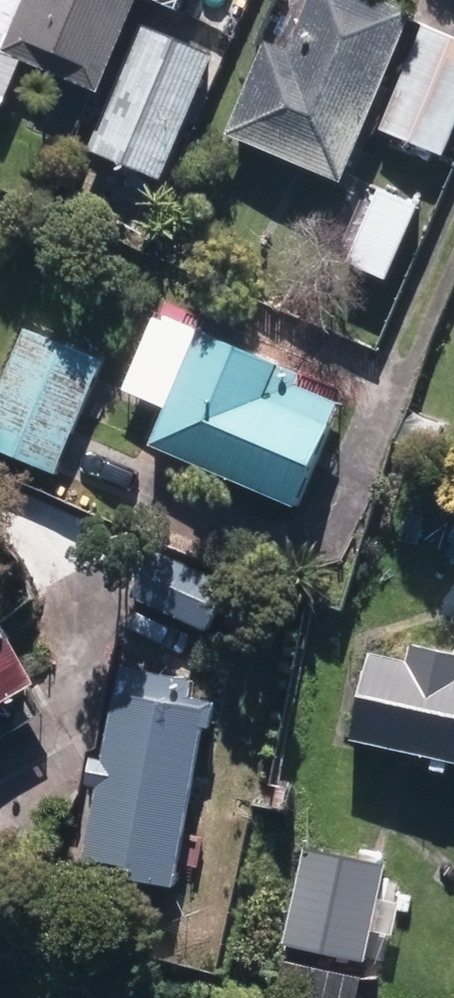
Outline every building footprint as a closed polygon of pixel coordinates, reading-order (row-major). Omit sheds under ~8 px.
[(2,56),(99,96),(138,0),(25,0),(2,56)] [(337,186),(408,14),(375,0),(307,0),(284,55),(263,46),(223,138),(337,186)] [(453,126),(453,43),(419,28),(375,132),(440,160),(453,126)] [(86,154),(160,183),(211,60),(138,29),(86,154)] [(53,479),(100,365),(22,333),(0,386),(0,455),(53,479)] [(149,452),(294,512),(328,431),(264,404),(278,367),(198,333),(149,452)] [(132,603),(205,637),(227,588),(155,554),(132,603)] [(36,691),(0,628),(0,712),(36,691)] [(453,767),(453,658),(409,649),(405,665),(369,657),(349,744),(453,767)] [(110,881),(170,892),(201,733),(207,734),(213,706),(188,701),(192,684),(119,671),(99,763),(87,762),(82,788),(94,791),(80,864),(113,870),(110,881)] [(284,949),(363,965),(383,867),(303,851),(284,949)]
